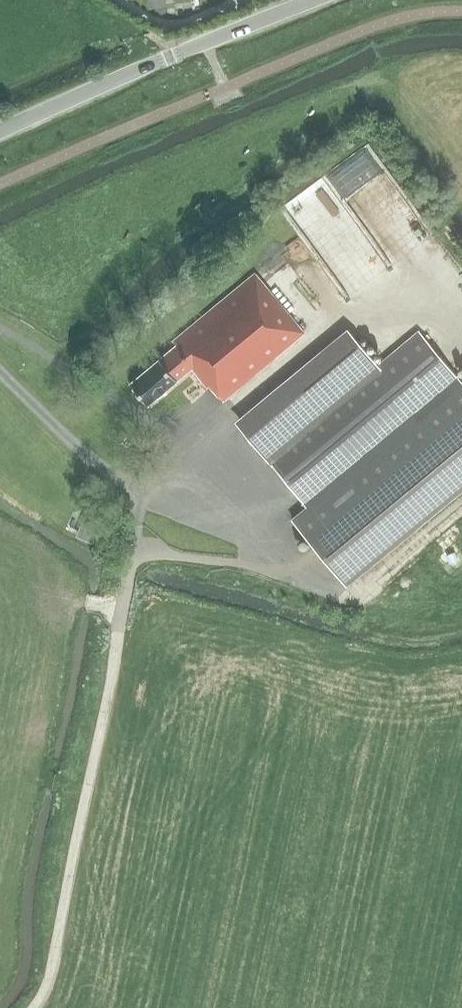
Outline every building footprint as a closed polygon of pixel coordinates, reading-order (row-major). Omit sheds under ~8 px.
[(222,401),(303,332),(254,274),(173,341),(176,345),(129,384),(147,405),(191,367),(207,387),(209,385),(222,401)] [(376,366),(347,331),(236,422),(306,507),(304,509),(292,520),(345,584),(461,488),(461,384),(460,381),(418,331),(376,366)] [(69,524),(98,537),(108,518),(79,504),(69,524)]
